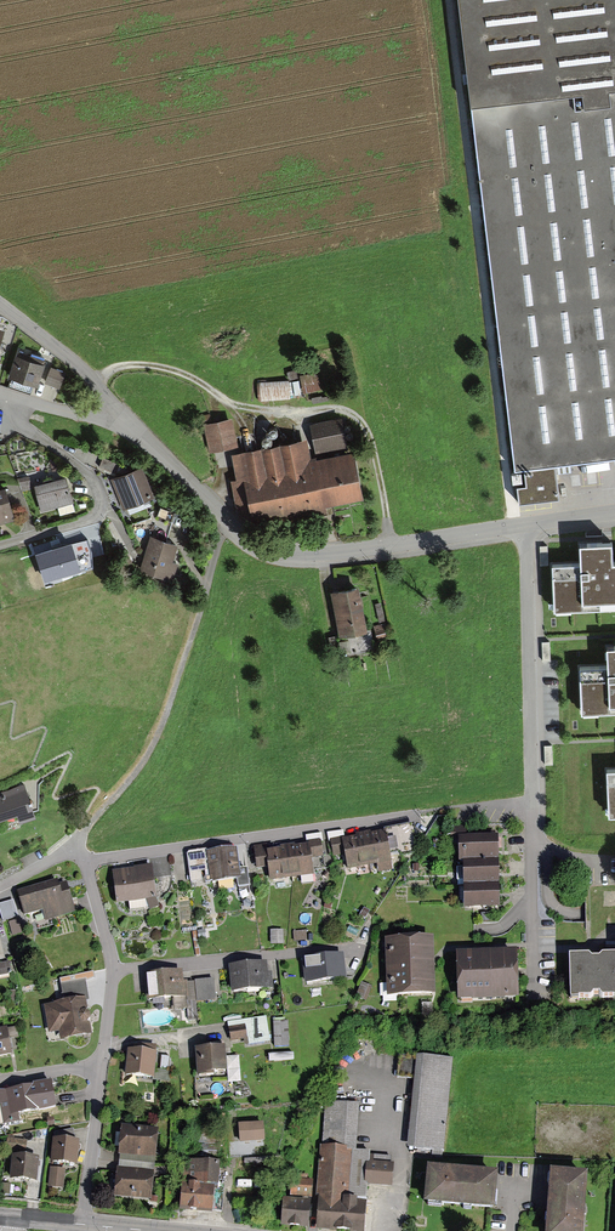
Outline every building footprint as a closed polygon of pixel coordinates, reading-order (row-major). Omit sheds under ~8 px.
[(515,473),(524,472),(526,488),(516,489),(518,506),(560,501),(557,470),(614,463),(614,0),(458,0),(515,473)] [(8,379),(37,388),(46,363),(17,353),(8,379)] [(66,374),(51,368),(45,384),(60,390),(66,374)] [(300,378),(303,392),(317,390),(315,376),(300,378)] [(290,382),(261,384),(263,402),(292,399),(290,382)] [(305,499),(306,506),(358,495),(348,448),(342,449),(336,419),(310,425),(317,456),(302,459),(298,442),(235,455),(240,478),(230,480),(237,513),(305,499)] [(208,425),(213,449),(230,445),(225,421),(208,425)] [(103,458),(99,467),(115,474),(119,465),(103,458)] [(142,468),(110,481),(123,512),(155,499),(142,468)] [(30,477),(18,479),(23,491),(32,489),(30,477)] [(34,487),(41,512),(73,504),(66,479),(55,482),(54,479),(43,482),(44,485),(34,487)] [(15,522),(5,489),(0,490),(0,526),(15,522)] [(176,511),(157,504),(151,518),(131,526),(145,555),(139,573),(172,584),(179,564),(173,562),(178,546),(165,543),(176,511)] [(35,556),(44,584),(93,569),(91,554),(87,541),(35,556)] [(579,545),(579,565),(552,566),(553,609),(614,607),(614,562),(611,562),(610,544),(579,545)] [(355,583),(332,588),(345,653),(375,647),(371,627),(364,628),(355,583)] [(607,647),(607,667),(578,668),(580,711),(614,710),(614,647),(607,647)] [(607,770),(608,814),(614,813),(614,770),(607,770)] [(36,819),(24,784),(0,792),(0,823),(17,817),(20,824),(36,819)] [(418,845),(413,821),(384,827),(385,829),(372,832),(371,829),(363,831),(370,864),(377,862),(378,871),(393,868),(389,852),(400,850),(401,855),(414,852),(413,846),(418,845)] [(463,858),(464,907),(501,906),(499,832),(467,833),(467,825),(450,825),(450,839),(457,839),(458,858),(463,858)] [(329,841),(331,841),(330,838),(344,835),(343,829),(327,832),(329,841)] [(344,835),(330,838),(331,841),(334,856),(345,853),(348,868),(370,864),(363,831),(356,832),(356,834),(345,836),(345,835),(344,835)] [(305,834),(306,842),(309,842),(308,840),(321,838),(321,842),(323,841),(322,832),(305,834)] [(270,879),(314,874),(312,857),(324,855),(321,842),(321,838),(308,840),(309,842),(306,842),(267,847),(266,843),(253,845),(256,867),(268,865),(270,879)] [(237,845),(206,849),(210,879),(211,881),(237,877),(238,886),(250,884),(248,865),(240,867),(237,845)] [(210,879),(206,849),(206,847),(190,850),(187,853),(191,881),(202,880),(202,878),(206,877),(206,879),(210,879)] [(152,865),(112,869),(117,902),(128,901),(129,908),(158,905),(152,865)] [(17,889),(25,914),(43,909),(46,919),(76,910),(67,879),(59,881),(58,877),(17,889)] [(0,903),(0,910),(3,919),(18,914),(13,899),(0,903)] [(19,918),(9,922),(13,935),(23,932),(19,918)] [(283,929),(271,929),(271,943),(283,943),(283,929)] [(306,929),(293,931),(294,941),(307,939),(306,929)] [(427,939),(388,939),(389,983),(383,983),(383,993),(394,992),(394,991),(425,990),(425,988),(430,988),(430,969),(428,969),(428,958),(429,958),(429,947),(427,947),(427,939)] [(519,995),(517,947),(456,949),(458,998),(519,995)] [(343,951),(302,956),(305,983),(346,978),(343,951)] [(570,958),(571,999),(575,1001),(578,1001),(580,999),(591,999),(594,995),(600,995),(603,998),(614,998),(614,1000),(614,957),(603,957),(600,960),(592,960),(589,957),(577,958),(576,957),(570,958)] [(0,962),(0,974),(13,971),(10,960),(0,962)] [(267,960),(229,964),(232,990),(273,987),(272,971),(267,971),(267,960)] [(183,969),(145,971),(146,998),(173,996),(188,995),(187,981),(187,979),(184,979),(183,969)] [(60,978),(63,1000),(85,995),(86,999),(89,998),(86,980),(95,977),(94,970),(60,978)] [(195,981),(196,1001),(216,1000),(214,977),(195,978),(195,981)] [(188,995),(173,996),(174,1009),(187,1008),(187,1019),(197,1018),(196,1001),(195,981),(187,981),(188,995)] [(63,1000),(44,1004),(49,1032),(59,1030),(61,1038),(92,1032),(90,1021),(88,1020),(90,1015),(90,1011),(86,1008),(87,1006),(86,999),(85,995),(63,1000)] [(245,1044),(270,1040),(266,1015),(228,1022),(231,1040),(244,1038),(245,1044)] [(288,1019),(273,1020),(275,1045),(289,1045),(288,1019)] [(12,1053),(9,1038),(18,1036),(17,1026),(7,1027),(6,1025),(0,1026),(0,1055),(12,1053)] [(154,1076),(155,1068),(157,1050),(156,1050),(156,1044),(142,1043),(142,1048),(128,1047),(125,1073),(153,1076),(154,1076)] [(225,1047),(196,1049),(198,1076),(214,1075),(214,1071),(226,1070),(225,1047)] [(414,1146),(442,1149),(452,1056),(399,1051),(396,1073),(422,1076),(414,1146)] [(154,1076),(153,1076),(152,1079),(169,1082),(171,1069),(169,1069),(171,1056),(162,1054),(160,1069),(155,1068),(154,1076)] [(230,1085),(243,1085),(241,1057),(228,1058),(230,1085)] [(56,1106),(51,1078),(32,1081),(33,1083),(5,1089),(0,1088),(0,1104),(3,1123),(20,1120),(19,1111),(38,1108),(38,1109),(56,1106)] [(356,1104),(324,1102),(321,1143),(318,1143),(311,1226),(364,1230),(366,1202),(357,1201),(358,1196),(366,1197),(367,1182),(391,1183),(394,1156),(367,1155),(367,1152),(353,1151),(356,1104)] [(264,1120),(239,1122),(240,1141),(265,1139),(264,1120)] [(159,1127),(121,1123),(119,1153),(120,1153),(155,1157),(159,1127)] [(54,1157),(76,1160),(78,1141),(74,1141),(75,1132),(57,1130),(54,1157)] [(7,1148),(25,1150),(26,1139),(8,1137),(7,1148)] [(10,1177),(36,1179),(38,1155),(12,1153),(10,1177)] [(155,1157),(120,1153),(119,1166),(154,1169),(155,1157)] [(219,1161),(184,1159),(180,1207),(212,1209),(212,1207),(221,1208),(222,1189),(217,1189),(219,1161)] [(119,1166),(117,1166),(115,1194),(152,1198),(154,1169),(119,1166)] [(426,1198),(492,1204),(494,1173),(429,1168),(426,1198)] [(585,1176),(554,1173),(547,1230),(579,1230),(585,1176)] [(62,1185),(63,1178),(52,1176),(50,1183),(62,1185)] [(312,1196),(314,1178),(291,1176),(290,1194),(312,1196)] [(10,1183),(2,1183),(1,1192),(9,1193),(10,1183)] [(308,1226),(311,1199),(284,1197),(281,1224),(308,1226)]
